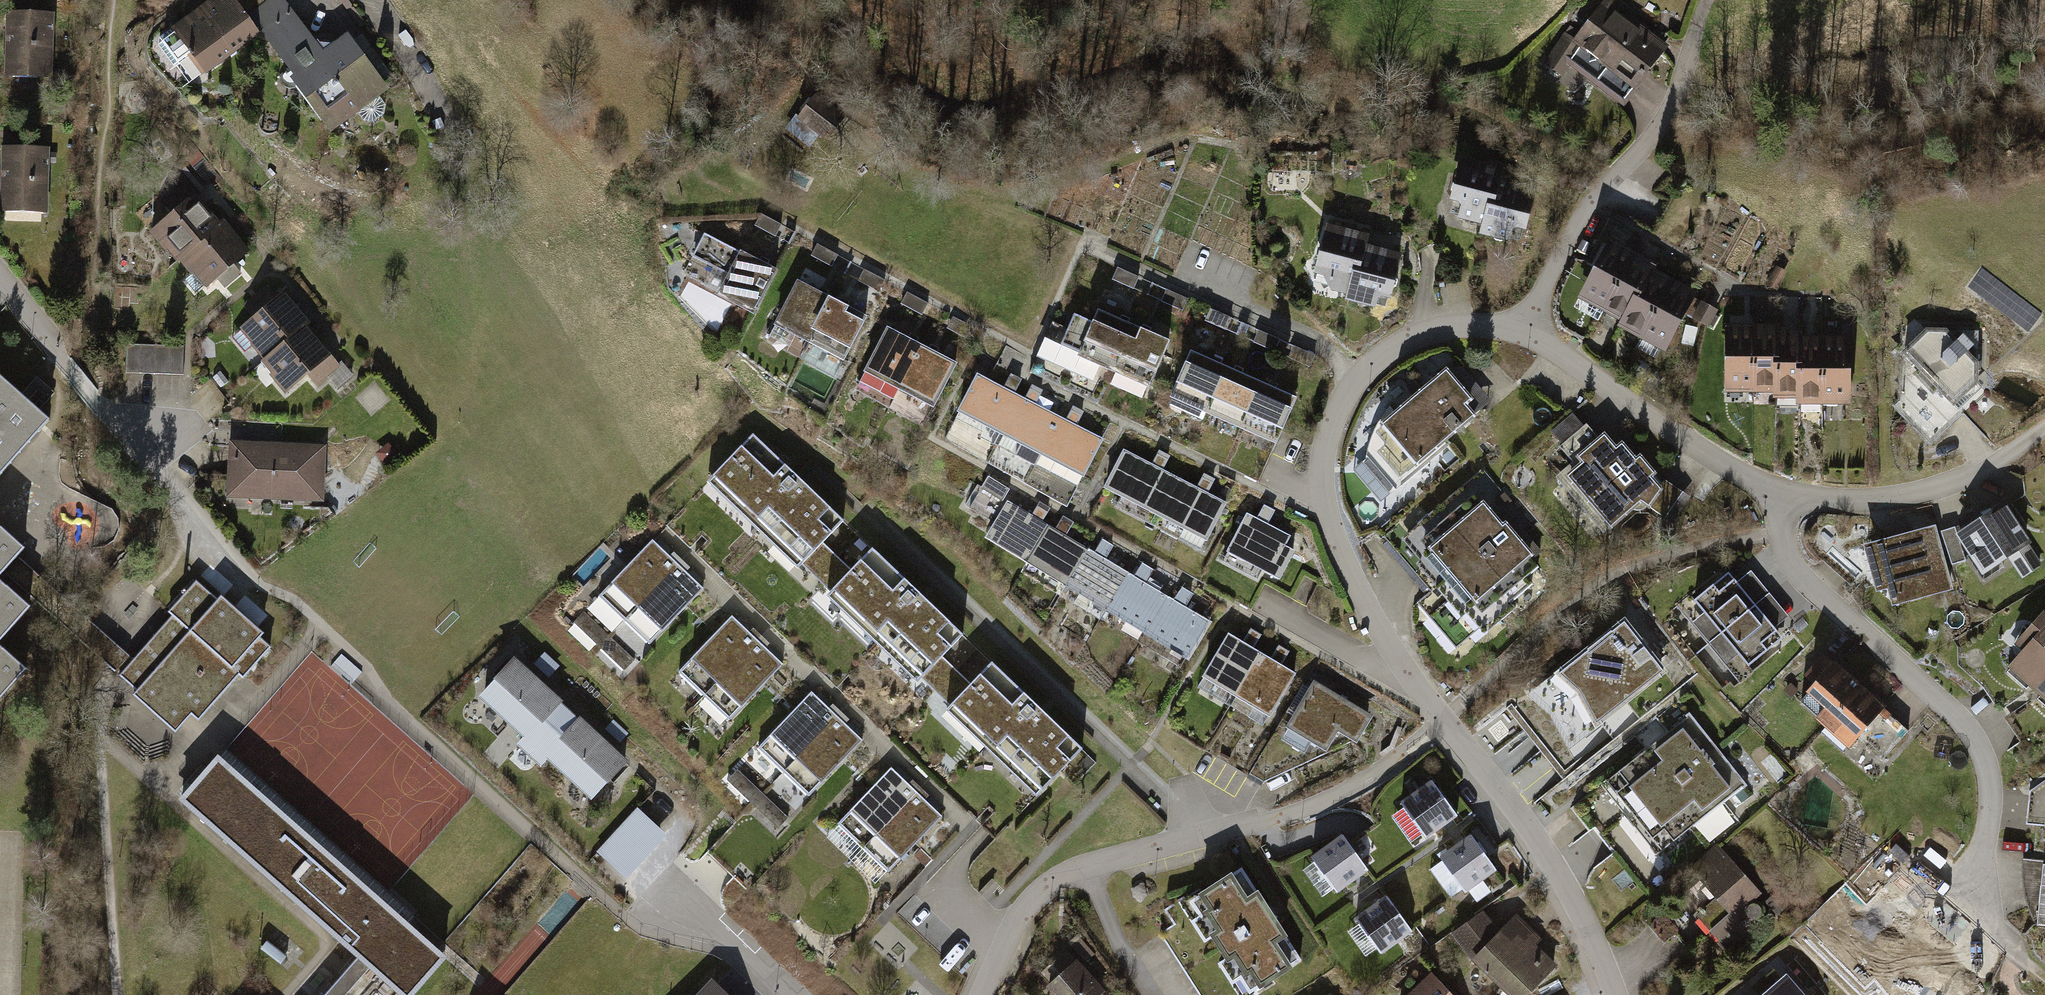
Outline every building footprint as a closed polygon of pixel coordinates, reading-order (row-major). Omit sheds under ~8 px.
[(269,36),(241,0),(218,0),(179,30),(216,78),(269,36)] [(269,36),(302,78),(331,56),(287,0),(241,0),(269,36)] [(1570,63),(1620,101),(1664,42),(1632,18),(1636,13),(1618,0),(1606,0),(1574,43),(1565,36),(1545,63),(1561,75),(1570,63)] [(59,13),(8,13),(9,75),(60,75),(59,13)] [(1821,22),(1804,25),(1805,36),(1823,33),(1821,22)] [(398,90),(356,36),(331,56),(302,78),(297,82),(339,135),(398,90)] [(820,97),(802,119),(830,141),(848,119),(820,97)] [(55,145),(5,147),(8,211),(58,209),(55,145)] [(1458,218),(1484,224),(1497,175),(1499,169),(1461,160),(1451,201),(1462,204),(1458,218)] [(1497,175),(1484,224),(1482,234),(1507,240),(1511,225),(1523,228),(1534,185),(1497,175)] [(157,232),(186,265),(232,225),(223,214),(203,192),(157,232)] [(788,227),(768,217),(762,229),(781,239),(788,227)] [(1368,234),(1327,224),(1314,271),(1323,274),(1331,289),(1346,293),(1349,279),(1353,263),(1360,265),(1366,242),(1368,234)] [(186,265),(212,295),(258,254),(232,225),(186,265)] [(791,270),(715,234),(703,259),(740,277),(731,297),(770,315),(791,270)] [(1578,297),(1601,309),(1632,253),(1609,241),(1578,297)] [(1349,279),(1346,293),(1344,300),(1375,308),(1378,295),(1392,299),(1404,252),(1366,242),(1360,265),(1353,263),(1349,279)] [(843,257),(824,247),(818,260),(837,270),(843,257)] [(1601,309),(1623,321),(1651,271),(1654,265),(1632,253),(1601,309)] [(1982,270),(1971,286),(1997,304),(2008,288),(1982,270)] [(1144,280),(1123,271),(1117,284),(1139,293),(1144,280)] [(1620,328),(1641,339),(1672,282),(1651,271),(1623,321),(1620,328)] [(891,281),(871,272),(865,284),(884,294),(891,281)] [(1641,339),(1662,351),(1693,294),(1672,282),(1641,339)] [(821,348),(844,304),(808,286),(786,330),(821,348)] [(1193,302),(1171,293),(1166,305),(1187,315),(1193,302)] [(934,304),(914,294),(908,307),(927,317),(934,304)] [(242,332),(269,365),(315,328),(289,295),(242,332)] [(856,365),(879,321),(844,304),(821,348),(856,365)] [(1071,348),(1127,372),(1146,328),(1110,313),(1104,326),(1084,317),(1071,348)] [(1252,328),(1231,318),(1225,331),(1246,341),(1252,328)] [(1979,384),(1976,331),(1917,324),(1890,348),(1950,408),(1979,384)] [(1751,399),(1755,327),(1725,326),(1721,398),(1751,399)] [(1751,399),(1775,401),(1779,329),(1755,327),(1751,399)] [(315,328),(269,365),(293,396),(322,373),(329,381),(341,371),(346,367),(315,328)] [(1127,372),(1162,388),(1181,344),(1146,328),(1127,372)] [(1775,401),(1796,402),(1800,336),(1800,330),(1779,329),(1775,401)] [(910,392),(932,348),(897,330),(875,374),(910,392)] [(1286,343),(1265,333),(1259,346),(1280,356),(1286,343)] [(1796,402),(1820,403),(1823,337),(1800,336),(1796,402)] [(1848,405),(1852,339),(1823,337),(1820,403),(1848,405)] [(185,347),(128,345),(127,373),(184,375),(185,347)] [(945,409),(967,365),(932,348),(910,392),(945,409)] [(1320,358),(1299,349),(1293,362),(1315,371),(1320,358)] [(1183,398),(1219,414),(1238,370),(1203,355),(1183,398)] [(1443,369),(1366,426),(1378,442),(1365,451),(1383,476),(1466,415),(1459,405),(1466,400),(1443,369)] [(1219,414),(1254,430),(1274,386),(1238,370),(1219,414)] [(1008,436),(1028,399),(1023,396),(1030,383),(1018,377),(1011,390),(986,377),(967,415),(1008,436)] [(0,378),(0,482),(52,424),(0,378)] [(1278,440),(1290,446),(1309,402),(1274,386),(1254,430),(1278,440)] [(1050,458),(1069,420),(1044,407),(1050,394),(1039,388),(1032,401),(1028,399),(1008,436),(1050,458)] [(1091,479),(1111,441),(1086,428),(1092,415),(1081,409),(1074,422),(1069,420),(1050,458),(1091,479)] [(1577,504),(1634,456),(1619,439),(1610,446),(1597,431),(1569,455),(1574,460),(1554,477),(1577,504)] [(750,434),(706,480),(798,567),(842,521),(802,483),(750,434)] [(334,446),(235,442),(233,501),(331,505),(334,446)] [(1113,490),(1141,503),(1159,467),(1132,453),(1113,490)] [(1165,517),(1184,480),(1171,473),(1178,460),(1165,453),(1159,467),(1141,503),(1165,517)] [(1649,473),(1634,456),(1577,504),(1600,531),(1636,500),(1641,507),(1659,491),(1645,476),(1649,473)] [(1469,471),(1389,539),(1454,616),(1534,547),(1469,471)] [(1027,561),(1048,526),(1041,522),(1050,509),(1038,502),(1030,516),(1007,502),(1005,505),(1001,503),(1009,490),(987,477),(969,508),(994,523),(986,537),(1027,561)] [(1217,544),(1236,506),(1215,495),(1222,482),(1212,477),(1205,490),(1184,480),(1165,517),(1217,544)] [(1999,500),(1951,533),(1979,573),(2004,556),(2021,580),(2044,563),(1999,500)] [(1264,522),(1254,517),(1231,566),(1268,583),(1272,574),(1291,582),(1303,556),(1293,551),(1298,539),(1276,528),(1282,514),(1270,508),(1264,522)] [(1066,584),(1086,550),(1065,537),(1073,523),(1062,516),(1054,530),(1048,526),(1027,561),(1066,584)] [(1934,525),(1857,541),(1868,587),(1882,584),(1889,606),(1952,591),(1934,525)] [(21,550),(0,532),(0,574),(21,550)] [(1108,610),(1129,575),(1105,561),(1113,547),(1102,541),(1094,554),(1086,550),(1066,584),(1108,610)] [(683,569),(657,545),(604,600),(630,625),(683,569)] [(924,597),(872,548),(828,594),(920,681),(964,634),(924,597)] [(1147,632),(1167,598),(1144,585),(1153,571),(1141,564),(1133,578),(1129,575),(1108,610),(1147,632)] [(683,569),(630,625),(655,648),(708,593),(683,569)] [(1728,574),(1683,612),(1737,675),(1780,640),(1771,629),(1782,619),(1745,575),(1736,583),(1728,574)] [(30,608),(0,581),(0,641),(30,608)] [(218,601),(197,582),(170,612),(175,616),(123,675),(140,691),(136,695),(176,730),(192,713),(198,718),(238,674),(243,679),(271,647),(261,638),(265,634),(222,597),(218,601)] [(1188,657),(1209,623),(1184,608),(1193,594),(1182,587),(1173,602),(1167,598),(1147,632),(1188,657)] [(2036,604),(2005,640),(2012,646),(1997,663),(2044,705),(2044,611),(2036,604)] [(759,646),(733,621),(680,677),(707,702),(759,646)] [(1663,672),(1624,622),(1527,698),(1550,718),(1565,747),(1663,672)] [(1238,709),(1269,655),(1260,650),(1266,639),(1255,632),(1249,643),(1236,636),(1204,689),(1238,709)] [(29,669),(0,644),(0,701),(29,669)] [(759,646),(707,702),(732,725),(784,669),(759,646)] [(1272,728),(1303,675),(1288,667),(1295,655),(1283,648),(1276,659),(1269,655),(1238,709),(1272,728)] [(1882,704),(1828,651),(1797,683),(1817,702),(1807,712),(1842,746),(1882,704)] [(547,655),(537,666),(552,679),(562,668),(547,655)] [(524,746),(535,757),(577,712),(519,659),(484,697),(493,705),(482,717),(505,738),(517,726),(531,739),(524,746)] [(991,660),(946,707),(1037,794),(1082,747),(1043,709),(991,660)] [(1383,714),(1322,682),(1317,693),(1307,688),(1292,717),(1301,722),(1297,731),(1338,752),(1347,734),(1367,745),(1383,714)] [(841,721),(814,696),(762,752),(788,776),(841,721)] [(1684,710),(1599,775),(1658,852),(1744,787),(1684,710)] [(556,762),(600,803),(635,765),(577,712),(535,757),(549,770),(556,762)] [(841,721),(788,776),(813,800),(865,744),(841,721)] [(617,723),(609,731),(624,745),(632,736),(617,723)] [(180,800),(363,958),(331,994),(391,994),(396,989),(403,994),(408,994),(445,953),(218,756),(180,800)] [(758,808),(778,829),(791,816),(741,765),(718,788),(748,818),(758,808)] [(923,794),(896,769),(844,825),(870,850),(923,794)] [(1400,806),(1425,842),(1456,821),(1431,784),(1400,806)] [(923,794),(870,850),(895,873),(948,817),(923,794)] [(641,811),(601,856),(631,882),(671,837),(641,811)] [(1342,838),(1312,859),(1337,895),(1360,879),(1368,874),(1342,838)] [(1471,838),(1440,860),(1466,896),(1497,875),(1471,838)] [(1759,900),(1714,844),(1681,869),(1710,905),(1693,918),(1716,947),(1742,926),(1736,919),(1759,900)] [(2036,924),(2044,925),(2044,852),(2036,924)] [(1179,896),(1241,994),(1244,994),(1297,962),(1268,916),(1233,862),(1179,896)] [(1885,883),(1843,923),(1890,973),(1902,962),(1933,994),(1944,994),(1969,972),(1885,883)] [(1380,904),(1355,921),(1381,958),(1412,936),(1386,899),(1380,904)] [(1466,955),(1509,994),(1524,994),(1554,963),(1531,941),(1537,934),(1511,908),(1466,955)] [(1034,983),(1045,994),(1090,994),(1100,986),(1072,952),(1034,983)] [(1427,970),(1399,994),(1450,994),(1427,970)] [(1788,976),(1766,994),(1805,994),(1788,976)] [(697,977),(680,994),(716,994),(697,977)]
